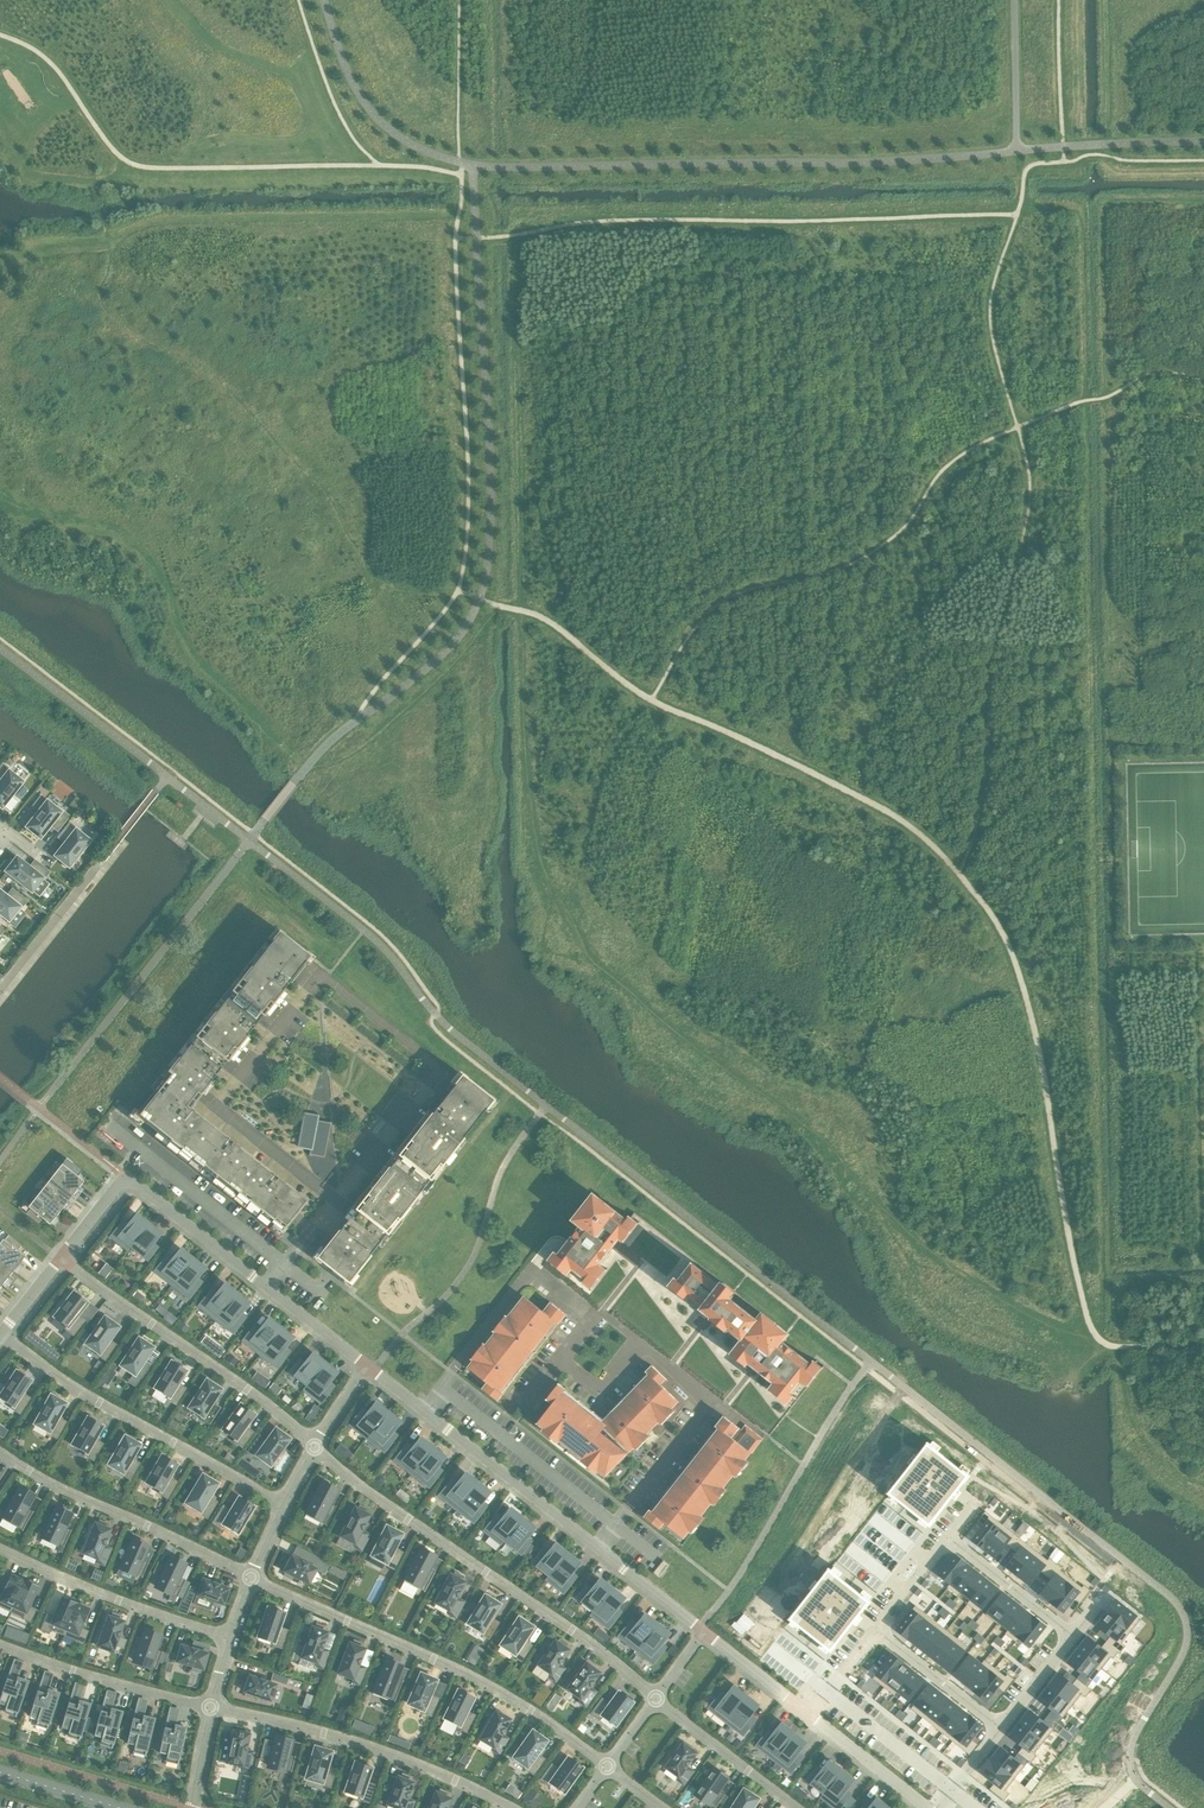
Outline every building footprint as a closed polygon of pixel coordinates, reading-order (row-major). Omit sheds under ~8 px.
[(9,772),(11,770),(3,764),(0,767),(0,806),(2,807),(22,782),(9,772)] [(57,831),(69,816),(61,810),(59,811),(47,802),(27,827),(40,837),(50,825),(57,831)] [(69,866),(89,841),(76,831),(78,829),(70,823),(58,837),(65,843),(56,856),(62,861),(62,863),(62,865),(64,867),(66,867),(68,866),(69,866)] [(43,880),(49,872),(35,860),(29,868),(17,858),(6,871),(31,891),(41,879),(43,880)] [(27,901),(12,889),(6,897),(0,892),(0,913),(8,920),(18,907),(20,909),(27,901)] [(257,1022),(308,957),(278,933),(226,998),(190,1044),(134,1115),(281,1231),(305,1201),(188,1109),(221,1068),(257,1022)] [(348,1282),(490,1101),(460,1077),(317,1258),(348,1282)] [(323,1156),(324,1157),(330,1121),(329,1124),(316,1122),(318,1113),(317,1113),(317,1117),(304,1115),(305,1114),(304,1114),(298,1147),(299,1146),(311,1148),(309,1156),(310,1156),(311,1153),(323,1155),(323,1156)] [(83,1181),(76,1176),(81,1170),(68,1160),(52,1180),(76,1199),(83,1189),(79,1186),(83,1181)] [(68,1200),(72,1196),(76,1199),(52,1180),(41,1194),(65,1213),(72,1203),(68,1200)] [(57,1214),(61,1210),(65,1213),(41,1194),(25,1214),(38,1224),(42,1218),(54,1227),(61,1217),(57,1214)] [(770,1435),(808,1387),(822,1369),(821,1369),(822,1367),(816,1363),(814,1366),(784,1342),(790,1335),(785,1331),(764,1314),(727,1285),(699,1263),(635,1212),(628,1221),(595,1195),(575,1221),(582,1227),(566,1248),(560,1256),(554,1252),(554,1253),(555,1255),(551,1260),(549,1259),(548,1260),(770,1435)] [(128,1250),(148,1224),(137,1216),(137,1215),(137,1214),(127,1226),(122,1222),(110,1236),(128,1250)] [(151,1245),(160,1233),(159,1232),(159,1233),(148,1224),(128,1250),(131,1247),(148,1260),(156,1249),(151,1245)] [(17,1250),(22,1245),(9,1235),(0,1246),(0,1260),(17,1274),(24,1264),(20,1261),(24,1256),(17,1250)] [(172,1284),(192,1259),(181,1250),(181,1249),(171,1261),(166,1256),(154,1271),(172,1284)] [(195,1279),(204,1268),(203,1267),(203,1268),(192,1259),(172,1284),(189,1298),(200,1284),(195,1279)] [(13,1271),(17,1274),(0,1260),(0,1284),(6,1288),(13,1278),(9,1275),(13,1271)] [(216,1319),(236,1294),(225,1285),(225,1284),(215,1295),(210,1291),(198,1306),(216,1319)] [(77,1314),(87,1302),(80,1297),(82,1295),(76,1290),(74,1292),(54,1317),(66,1327),(65,1329),(73,1335),(85,1320),(77,1314)] [(239,1314),(248,1302),(247,1302),(236,1294),(216,1319),(233,1333),(244,1318),(239,1314)] [(462,1372),(484,1389),(483,1390),(498,1401),(504,1395),(501,1392),(512,1377),(509,1375),(541,1335),(544,1337),(556,1322),(559,1325),(567,1315),(552,1303),(551,1304),(545,1312),(525,1297),(509,1318),(506,1316),(494,1331),(497,1333),(486,1346),(484,1344),(472,1359),(462,1372)] [(109,1340),(118,1327),(111,1322),(113,1320),(107,1315),(105,1318),(104,1317),(86,1343),(99,1352),(97,1354),(106,1360),(117,1345),(109,1340)] [(260,1354),(280,1328),(269,1320),(269,1319),(269,1318),(259,1330),(254,1326),(242,1340),(260,1354)] [(283,1349),(292,1337),(291,1336),(291,1337),(280,1328),(260,1354),(277,1368),(288,1353),(283,1349)] [(151,1366),(144,1361),(152,1347),(138,1338),(121,1365),(134,1374),(129,1382),(137,1387),(151,1366)] [(304,1389),(324,1363),(313,1354),(313,1353),(303,1365),(298,1360),(289,1371),(306,1385),(303,1388),(304,1389)] [(177,1383),(186,1370),(171,1361),(155,1388),(168,1397),(167,1399),(175,1404),(185,1388),(177,1383)] [(327,1383),(336,1372),(335,1371),(335,1372),(324,1363),(304,1389),(321,1402),(332,1388),(327,1383)] [(599,1471),(606,1476),(634,1448),(637,1450),(650,1436),(647,1434),(661,1421),(662,1422),(661,1424),(662,1425),(675,1411),(674,1410),(673,1411),(671,1410),(679,1402),(661,1385),(667,1379),(653,1366),(647,1372),(650,1375),(637,1388),(640,1391),(603,1428),(576,1407),(579,1404),(564,1392),(566,1389),(560,1384),(547,1400),(548,1401),(549,1400),(554,1404),(539,1423),(546,1429),(544,1432),(559,1443),(561,1440),(584,1459),(582,1462),(597,1473),(599,1471)] [(31,1380),(23,1375),(25,1373),(19,1369),(17,1371),(16,1370),(0,1396),(0,1398),(12,1406),(11,1408),(20,1414),(30,1398),(22,1393),(31,1380)] [(212,1402),(220,1389),(206,1380),(189,1407),(202,1416),(201,1418),(209,1423),(220,1407),(212,1402)] [(106,1385),(100,1381),(98,1385),(104,1389),(106,1385)] [(58,1417),(65,1403),(58,1399),(59,1397),(53,1393),(51,1396),(51,1395),(35,1423),(49,1431),(47,1433),(57,1438),(66,1422),(58,1417)] [(367,1438),(387,1412),(376,1404),(376,1403),(376,1402),(366,1414),(361,1410),(349,1424),(367,1438)] [(245,1426),(254,1414),(241,1404),(222,1430),(235,1439),(233,1441),(242,1447),(253,1432),(245,1426)] [(322,1412),(315,1406),(303,1421),(308,1424),(312,1425),(322,1412)] [(390,1433),(399,1421),(398,1420),(398,1421),(387,1412),(367,1438),(384,1452),(395,1437),(390,1433)] [(94,1439),(102,1425),(95,1421),(96,1419),(90,1415),(88,1417),(72,1445),(85,1453),(84,1455),(93,1460),(103,1444),(94,1439)] [(651,1511),(645,1517),(660,1529),(661,1529),(682,1546),(692,1533),(693,1533),(705,1518),(702,1516),(712,1503),(715,1505),(727,1490),(724,1488),(734,1475),(737,1477),(749,1462),(748,1461),(747,1462),(746,1461),(762,1439),(746,1426),(742,1431),(740,1429),(740,1428),(725,1416),(717,1426),(720,1429),(708,1444),(711,1446),(669,1501),(665,1498),(654,1513),(651,1511)] [(270,1465),(289,1439),(288,1438),(290,1436),(284,1432),(282,1434),(275,1429),(266,1441),(258,1436),(247,1451),(256,1457),(257,1455),(270,1465)] [(131,1458),(139,1445),(132,1440),(133,1438),(127,1434),(125,1437),(125,1436),(124,1437),(122,1436),(118,1442),(121,1443),(109,1464),(122,1472),(121,1474),(130,1479),(139,1463),(131,1458)] [(411,1473),(431,1448),(421,1439),(421,1438),(420,1438),(411,1449),(406,1445),(394,1459),(411,1473)] [(929,1444),(890,1493),(930,1525),(969,1476),(929,1444)] [(435,1468),(444,1456),(443,1456),(442,1456),(431,1448),(411,1473),(429,1487),(440,1472),(435,1468)] [(169,1477),(176,1463),(162,1455),(146,1483),(160,1491),(158,1493),(167,1498),(177,1482),(169,1477)] [(456,1508),(476,1483),(465,1474),(466,1474),(465,1473),(456,1485),(450,1480),(439,1495),(456,1508)] [(209,1497),(217,1484),(202,1475),(186,1502),(199,1510),(198,1512),(207,1518),(217,1502),(209,1497)] [(336,1506),(330,1503),(336,1490),(321,1483),(305,1515),(326,1526),(336,1506)] [(479,1503),(489,1491),(488,1491),(487,1492),(476,1483),(456,1508),(473,1522),(485,1508),(479,1503)] [(33,1511),(27,1508),(34,1495),(19,1487),(2,1519),(22,1530),(33,1511)] [(237,1533),(253,1506),(239,1497),(231,1510),(223,1506),(213,1522),(222,1527),(223,1525),(237,1533)] [(994,1498),(990,1504),(994,1507),(998,1501),(994,1498)] [(362,1530),(365,1524),(370,1515),(367,1513),(369,1509),(359,1504),(357,1508),(354,1507),(339,1536),(354,1543),(352,1547),(361,1551),(370,1534),(362,1530)] [(65,1527),(71,1514),(56,1507),(42,1537),(64,1547),(71,1530),(65,1527)] [(501,1544),(515,1526),(521,1518),(510,1510),(511,1509),(510,1508),(501,1520),(495,1516),(484,1530),(501,1544)] [(524,1538),(533,1527),(533,1526),(532,1527),(521,1518),(515,1526),(501,1544),(504,1541),(521,1554),(530,1543),(524,1538)] [(104,1545),(106,1539),(110,1529),(107,1528),(109,1524),(99,1520),(98,1524),(95,1522),(82,1553),(97,1559),(96,1562),(104,1566),(111,1548),(104,1545)] [(988,1520),(972,1539),(984,1548),(999,1529),(988,1520)] [(1026,1523),(1021,1528),(1025,1531),(1030,1526),(1026,1523)] [(394,1548),(401,1534),(386,1526),(371,1555),(385,1562),(384,1564),(394,1569),(402,1552),(394,1548)] [(1030,1526),(1025,1531),(1029,1534),(1033,1529),(1030,1526)] [(999,1529),(984,1548),(995,1557),(1010,1538),(999,1529)] [(142,1559),(148,1547),(132,1540),(120,1567),(142,1577),(148,1562),(142,1559)] [(546,1579),(560,1561),(566,1554),(555,1545),(555,1544),(545,1555),(540,1551),(531,1562),(548,1575),(545,1579),(546,1579)] [(1022,1547),(1007,1567),(1018,1576),(1034,1556),(1022,1547)] [(434,1572),(428,1569),(435,1557),(420,1549),(403,1581),(424,1592),(434,1572)] [(1060,1550),(1056,1556),(1060,1559),(1064,1553),(1060,1550)] [(1064,1553),(1060,1559),(1063,1562),(1068,1556),(1064,1553)] [(311,1554),(307,1564),(291,1556),(283,1571),(285,1572),(283,1575),(291,1580),(293,1576),(309,1584),(316,1569),(324,1573),(329,1563),(311,1554)] [(569,1574),(578,1562),(577,1561),(577,1562),(566,1554),(560,1561),(546,1579),(563,1593),(574,1578),(569,1574)] [(955,1555),(940,1574),(951,1583),(966,1564),(955,1555)] [(1034,1556),(1018,1576),(1030,1584),(1045,1565),(1034,1556)] [(179,1577),(185,1564),(170,1557),(156,1586),(177,1596),(185,1580),(179,1577)] [(966,1564),(951,1583),(961,1591),(976,1572),(966,1564)] [(664,1569),(659,1565),(654,1570),(660,1575),(664,1569)] [(830,1570),(791,1619),(831,1650),(870,1601),(830,1570)] [(457,1597),(460,1591),(465,1582),(462,1580),(464,1576),(455,1571),(453,1575),(450,1574),(434,1602),(448,1610),(446,1614),(455,1618),(465,1601),(457,1597)] [(976,1572),(961,1591),(971,1599),(987,1580),(976,1572)] [(1057,1574),(1041,1594),(1053,1603),(1068,1583),(1057,1574)] [(10,1612),(25,1581),(18,1578),(11,1575),(3,1593),(0,1592),(0,1607),(10,1612)] [(223,1604),(229,1588),(218,1584),(213,1582),(212,1582),(202,1578),(196,1594),(213,1600),(211,1604),(219,1607),(221,1603),(223,1604)] [(1095,1578),(1091,1583),(1095,1586),(1099,1581),(1095,1578)] [(590,1614),(604,1597),(610,1589),(599,1580),(600,1579),(599,1579),(590,1591),(584,1586),(576,1597),(593,1611),(590,1614)] [(925,1579),(921,1585),(925,1588),(929,1582),(925,1579)] [(987,1580),(971,1599),(982,1608),(998,1589),(987,1580)] [(36,1609),(29,1606),(37,1587),(31,1584),(25,1581),(10,1612),(11,1612),(13,1607),(25,1612),(22,1618),(30,1622),(36,1609)] [(1068,1583),(1053,1603),(1064,1612),(1079,1592),(1068,1583)] [(1105,1585),(1102,1589),(1107,1593),(1110,1589),(1105,1585)] [(919,1588),(914,1593),(918,1596),(923,1591),(919,1588)] [(614,1609),(623,1597),(622,1597),(621,1597),(610,1589),(604,1597),(590,1614),(608,1628),(619,1613),(614,1609)] [(189,1603),(193,1596),(188,1593),(184,1601),(189,1603)] [(490,1617),(498,1604),(491,1600),(493,1597),(486,1593),(485,1596),(484,1595),(468,1623),(481,1631),(480,1633),(488,1638),(498,1622),(490,1617)] [(1003,1593),(988,1612),(999,1621),(1014,1602),(1003,1593)] [(50,1629),(62,1634),(76,1601),(70,1598),(69,1600),(62,1598),(54,1617),(47,1614),(40,1630),(48,1634),(50,1629)] [(950,1598),(945,1604),(949,1607),(953,1601),(950,1598)] [(1117,1600),(1107,1612),(1127,1628),(1136,1615),(1117,1600)] [(88,1631),(81,1628),(88,1609),(82,1606),(76,1603),(77,1601),(76,1601),(62,1634),(75,1639),(74,1640),(82,1644),(88,1631)] [(953,1601),(949,1607),(953,1610),(957,1604),(953,1601)] [(1014,1602),(999,1621),(1009,1629),(1024,1610),(1014,1602)] [(279,1627),(284,1612),(276,1609),(277,1607),(270,1604),(269,1607),(268,1607),(257,1637),(272,1642),(272,1644),(281,1648),(288,1630),(279,1627)] [(943,1607),(938,1612),(942,1615),(947,1610),(943,1607)] [(912,1610),(897,1629),(908,1638),(923,1618),(912,1610)] [(947,1610),(942,1615),(946,1618),(950,1613),(947,1610)] [(1024,1610),(1009,1629),(1019,1637),(1034,1618),(1024,1610)] [(113,1652),(124,1621),(121,1620),(122,1616),(112,1612),(111,1616),(108,1615),(97,1646),(113,1652)] [(1107,1612),(1097,1625),(1117,1640),(1127,1628),(1107,1612)] [(635,1649),(655,1624),(644,1616),(645,1615),(644,1614),(635,1626),(629,1621),(618,1636),(635,1649)] [(523,1640),(532,1627),(525,1622),(526,1620),(520,1616),(519,1618),(518,1618),(500,1644),(513,1653),(512,1655),(521,1661),(531,1645),(523,1640)] [(923,1618),(908,1638),(918,1646),(933,1626),(923,1618)] [(1034,1618),(1019,1637),(1030,1646),(1046,1626),(1034,1618)] [(972,1619),(968,1625),(971,1628),(976,1622),(972,1619)] [(964,1622),(959,1627),(963,1630),(967,1624),(964,1622)] [(976,1622),(971,1628),(975,1631),(980,1625),(976,1622)] [(322,1648),(324,1642),(327,1632),(324,1631),(326,1627),(316,1623),(314,1627),(311,1626),(298,1664),(313,1670),(315,1666),(323,1669),(330,1650),(322,1648)] [(658,1644),(667,1633),(667,1632),(666,1633),(655,1624),(635,1649),(652,1663),(664,1649),(658,1644)] [(933,1626),(918,1646),(928,1654),(943,1634),(933,1626)] [(162,1651),(156,1649),(160,1635),(145,1630),(134,1661),(156,1669),(162,1651)] [(978,1633),(973,1638),(977,1641),(981,1636),(978,1633)] [(943,1634),(928,1654),(938,1662),(953,1642),(943,1634)] [(981,1636),(977,1641),(981,1644),(985,1638),(981,1636)] [(998,1636),(993,1642),(997,1645),(1001,1639),(998,1636)] [(1088,1637),(1078,1649),(1097,1665),(1107,1652),(1088,1637)] [(559,1664),(562,1658),(568,1650),(566,1648),(568,1644),(559,1638),(557,1642),(554,1640),(537,1664),(550,1674),(548,1677),(555,1682),(565,1668),(559,1664)] [(359,1664),(365,1648),(362,1647),(363,1643),(354,1639),(352,1643),(349,1642),(337,1673),(352,1678),(351,1682),(359,1685),(366,1667),(359,1664)] [(1001,1639),(997,1645),(1001,1648),(1005,1642),(1001,1639)] [(953,1642),(938,1662),(949,1671),(965,1651),(953,1642)] [(203,1669),(208,1653),(197,1649),(191,1648),(181,1645),(176,1661),(192,1666),(191,1670),(200,1673),(201,1668),(203,1669)] [(995,1648),(990,1653),(994,1656),(999,1651),(995,1648)] [(1078,1649),(1068,1662),(1088,1677),(1097,1665),(1078,1649)] [(892,1654),(876,1674),(888,1683),(903,1663),(892,1654)] [(1130,1654),(1127,1658),(1132,1662),(1135,1658),(1130,1654)] [(970,1655),(955,1675),(966,1684),(981,1664),(970,1655)] [(27,1683),(16,1679),(22,1662),(14,1659),(15,1659),(14,1658),(0,1697),(0,1703),(6,1705),(5,1708),(6,1709),(4,1712),(15,1715),(15,1716),(16,1717),(27,1683)] [(1025,1658),(1021,1664),(1025,1667),(1029,1661),(1025,1658)] [(1127,1658),(1124,1662),(1130,1666),(1132,1662),(1127,1658)] [(402,1682),(396,1679),(401,1666),(385,1660),(372,1693),(394,1702),(402,1682)] [(589,1686),(593,1681),(599,1672),(585,1662),(566,1688),(579,1698),(577,1701),(585,1707),(596,1691),(589,1686)] [(903,1663),(888,1683),(898,1691),(913,1671),(903,1663)] [(981,1664),(966,1684),(976,1692),(991,1672),(981,1664)] [(1019,1666),(1014,1672),(1018,1675),(1022,1669),(1019,1666)] [(47,1729),(58,1695),(47,1691),(53,1674),(45,1671),(44,1670),(29,1715),(30,1716),(30,1715),(37,1717),(36,1720),(37,1721),(36,1724),(46,1727),(46,1728),(47,1729)] [(429,1695),(436,1680),(428,1677),(429,1674),(422,1671),(421,1674),(420,1673),(408,1703),(422,1709),(421,1711),(431,1715),(438,1698),(429,1695)] [(913,1671),(898,1691),(909,1700),(924,1680),(913,1671)] [(991,1672),(976,1692),(987,1701),(1003,1681),(991,1672)] [(1059,1674),(1049,1686),(1068,1701),(1078,1689),(1059,1674)] [(270,1700),(276,1684),(249,1675),(243,1691),(245,1692),(244,1696),(252,1699),(254,1695),(270,1700)] [(861,1680),(857,1685),(861,1688),(865,1682),(861,1680)] [(79,1740),(89,1706),(78,1703),(83,1685),(75,1683),(75,1682),(61,1727),(62,1727),(62,1726),(69,1729),(68,1732),(69,1732),(68,1736),(78,1739),(78,1740),(79,1740)] [(930,1684),(914,1704),(926,1713),(941,1693),(930,1684)] [(727,1721),(747,1695),(746,1696),(735,1687),(736,1687),(735,1686),(726,1698),(720,1693),(709,1708),(710,1708),(727,1721)] [(1049,1686),(1039,1698),(1059,1714),(1068,1701),(1049,1686)] [(466,1711),(473,1697),(465,1693),(466,1691),(460,1687),(459,1690),(458,1689),(444,1718),(458,1725),(457,1727),(466,1732),(474,1715),(466,1711)] [(112,1748),(121,1714),(110,1710),(115,1693),(107,1691),(107,1690),(106,1690),(93,1735),(94,1735),(95,1735),(101,1737),(100,1740),(101,1741),(101,1744),(111,1747),(112,1748)] [(614,1725),(632,1701),(631,1701),(633,1699),(627,1694),(625,1697),(618,1691),(609,1704),(601,1698),(590,1713),(599,1720),(601,1716),(614,1725)] [(1101,1691),(1098,1695),(1103,1699),(1106,1695),(1101,1691)] [(941,1693),(926,1713),(936,1721),(951,1701),(941,1693)] [(755,1721),(750,1716),(759,1704),(758,1704),(757,1705),(747,1696),(747,1695),(727,1721),(744,1734),(743,1735),(744,1735),(755,1721)] [(1098,1695),(1095,1698),(1100,1703),(1103,1699),(1098,1695)] [(145,1755),(154,1721),(142,1718),(145,1706),(137,1704),(139,1697),(138,1697),(126,1743),(127,1743),(128,1742),(135,1744),(134,1748),(135,1748),(134,1751),(145,1754),(144,1755),(145,1755)] [(886,1699),(881,1704),(885,1707),(889,1702),(886,1699)] [(951,1701),(936,1721),(946,1729),(961,1709),(951,1701)] [(178,1764),(186,1729),(174,1727),(177,1715),(169,1713),(170,1706),(169,1706),(159,1752),(160,1753),(160,1752),(167,1753),(166,1757),(167,1757),(166,1760),(177,1763),(177,1764),(178,1764)] [(961,1709),(946,1729),(956,1737),(971,1717),(961,1709)] [(900,1710),(895,1715),(899,1718),(903,1713),(900,1710)] [(502,1734),(505,1728),(504,1728),(510,1719),(495,1711),(479,1739),(493,1747),(491,1750),(498,1755),(508,1738),(502,1734)] [(1030,1711),(1020,1723),(1039,1738),(1049,1726),(1030,1711)] [(903,1713),(899,1718),(903,1721),(907,1716),(903,1713)] [(971,1717),(956,1737),(967,1745),(982,1726),(971,1717)] [(774,1758),(795,1733),(794,1732),(794,1733),(783,1725),(784,1724),(783,1723),(774,1735),(768,1731),(757,1745),(757,1746),(757,1745),(774,1758)] [(1020,1723),(1010,1735),(1030,1751),(1039,1738),(1020,1723)] [(917,1724),(913,1729),(917,1732),(921,1727),(917,1724)] [(1072,1728),(1069,1732),(1074,1736),(1077,1732),(1072,1728)] [(536,1753),(545,1740),(538,1735),(540,1733),(534,1729),(532,1731),(513,1757),(526,1766),(525,1768),(533,1774),(544,1759),(536,1753)] [(254,1752),(246,1750),(247,1744),(249,1733),(233,1730),(226,1762),(242,1765),(241,1769),(250,1771),(254,1752)] [(1069,1732),(1066,1735),(1071,1740),(1074,1736),(1069,1732)] [(803,1758),(797,1754),(806,1742),(806,1741),(805,1742),(794,1734),(795,1733),(774,1758),(791,1771),(791,1772),(791,1773),(803,1758)] [(288,1754),(292,1740),(275,1737),(268,1766),(291,1772),(295,1756),(288,1754)] [(934,1737),(929,1742),(933,1745),(937,1739),(934,1737)] [(937,1739),(933,1745),(937,1748),(941,1742),(937,1739)] [(688,1766),(692,1761),(691,1761),(698,1752),(684,1742),(666,1767),(679,1776),(677,1780),(684,1785),(694,1771),(688,1766)] [(326,1766),(331,1751),(323,1749),(323,1746),(316,1744),(315,1747),(306,1777),(321,1782),(320,1784),(330,1787),(335,1769),(326,1766)] [(1000,1748),(991,1760),(1010,1775),(1020,1763),(1000,1748)] [(563,1792),(581,1766),(568,1757),(559,1769),(551,1764),(540,1779),(549,1785),(550,1783),(563,1792)] [(961,1758),(957,1764),(961,1767),(965,1761),(961,1758)] [(366,1781),(371,1767),(363,1764),(364,1761),(357,1759),(356,1762),(355,1761),(345,1792),(359,1797),(359,1799),(369,1802),(375,1785),(366,1781)] [(991,1760),(981,1772),(1000,1788),(1010,1775),(991,1760)] [(822,1796),(842,1770),(841,1771),(831,1762),(830,1761),(821,1773),(816,1768),(807,1779),(807,1780),(808,1779),(824,1792),(821,1796),(822,1796)] [(1043,1765),(1040,1769),(1045,1773),(1048,1769),(1043,1765)] [(725,1794),(719,1790),(728,1778),(714,1769),(697,1794),(716,1807),(725,1794)] [(1040,1769),(1037,1772),(1042,1777),(1045,1773),(1040,1769)] [(845,1791),(854,1779),(853,1779),(852,1780),(842,1771),(843,1770),(842,1770),(822,1796),(822,1797),(822,1796),(838,1807),(840,1807),(850,1796),(845,1791)] [(413,1782),(410,1781),(412,1777),(402,1773),(400,1777),(397,1776),(386,1804),(397,1807),(411,1807),(414,1801),(407,1798),(413,1782)] [(245,1777),(243,1786),(251,1787),(252,1778),(245,1777)] [(759,1798),(752,1794),(753,1791),(747,1787),(745,1790),(745,1789),(733,1807),(753,1807),(759,1798)] [(446,1807),(451,1798),(448,1797),(449,1793),(440,1788),(438,1792),(435,1791),(428,1807),(446,1807)] [(878,1800),(879,1799),(878,1798),(870,1807),(888,1807),(878,1800)]
